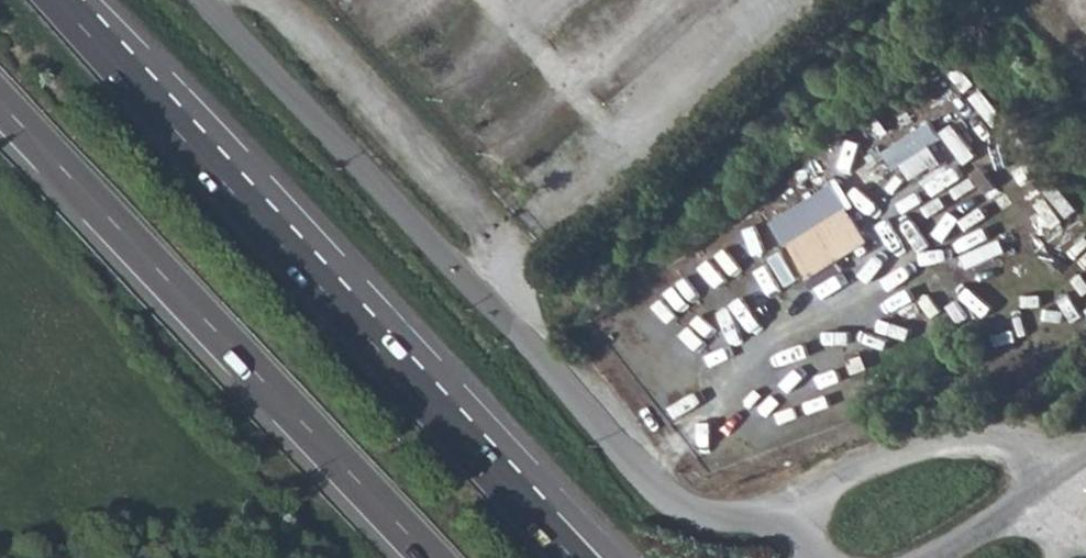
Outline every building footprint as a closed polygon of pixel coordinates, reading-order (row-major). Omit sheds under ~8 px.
[(930,123),(886,148),(907,184),(941,164),(930,146),(941,140),(930,123)] [(833,185),(771,222),(808,283),(870,247),(833,185)]
